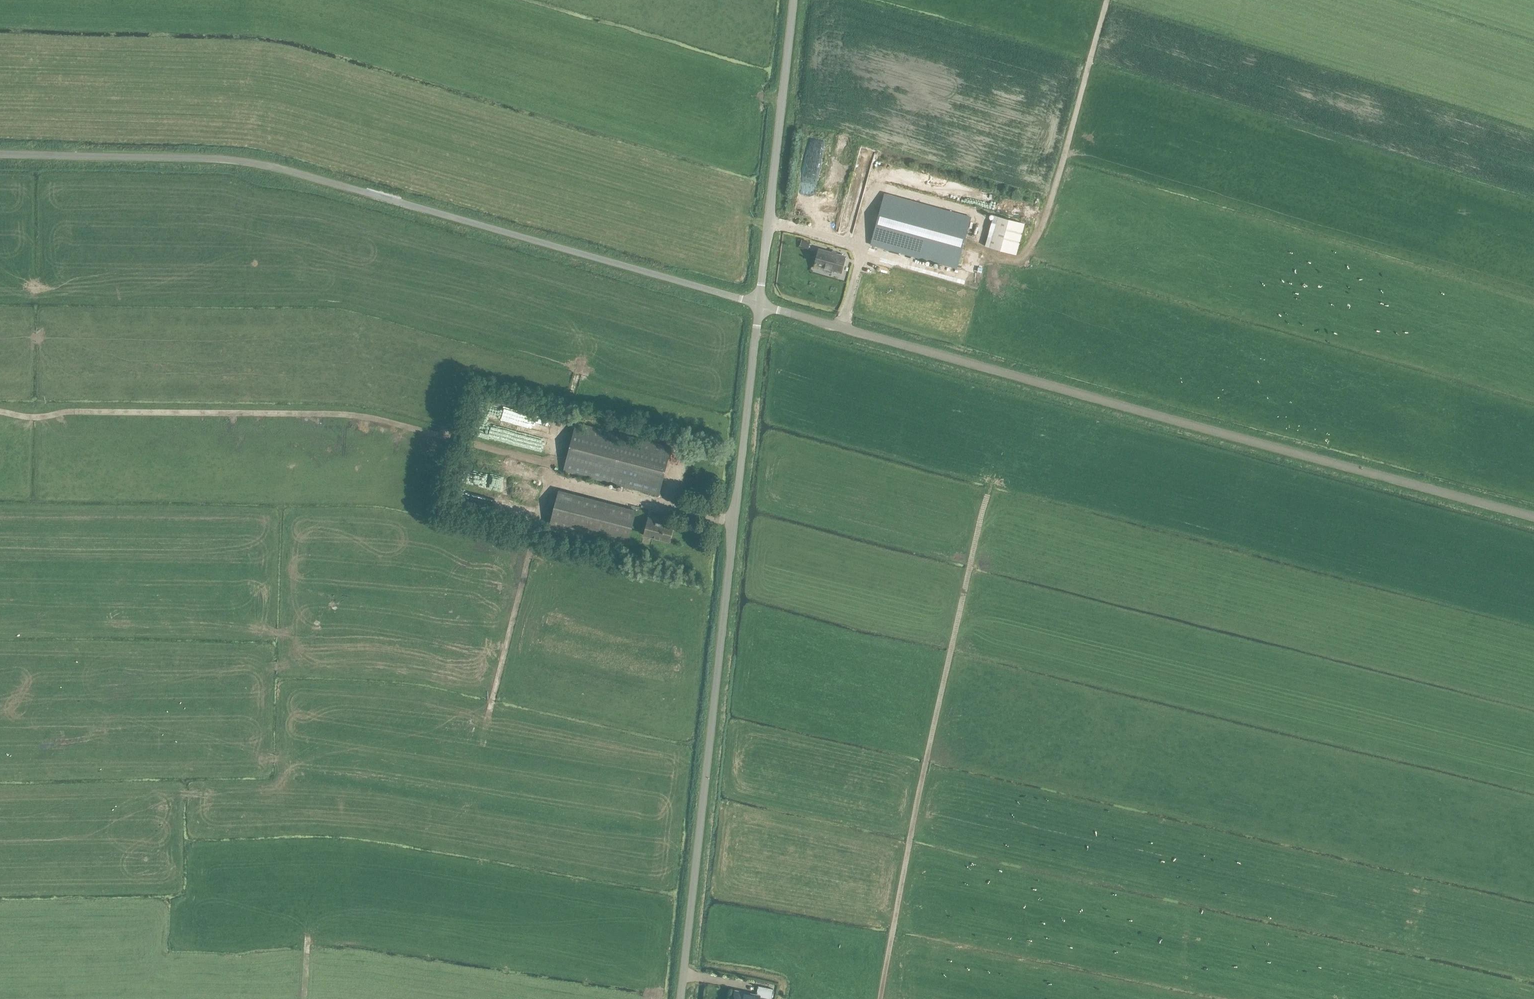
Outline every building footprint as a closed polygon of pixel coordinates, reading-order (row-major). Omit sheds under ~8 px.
[(870,244),(956,268),(970,217),(884,194),(870,244)] [(999,216),(991,247),(1016,254),(1024,223),(999,216)] [(802,240),(800,246),(808,248),(810,243),(802,240)] [(813,268),(832,273),(833,270),(841,273),(845,257),(818,249),(813,268)] [(577,423),(564,471),(659,495),(671,447),(577,423)] [(590,499),(559,491),(549,529),(580,537),(590,499)] [(649,518),(644,535),(669,542),(673,526),(658,522),(659,520),(649,518)] [(760,997),(771,998),(773,989),(758,986),(757,995),(735,991),(733,998),(760,998),(760,997)]
